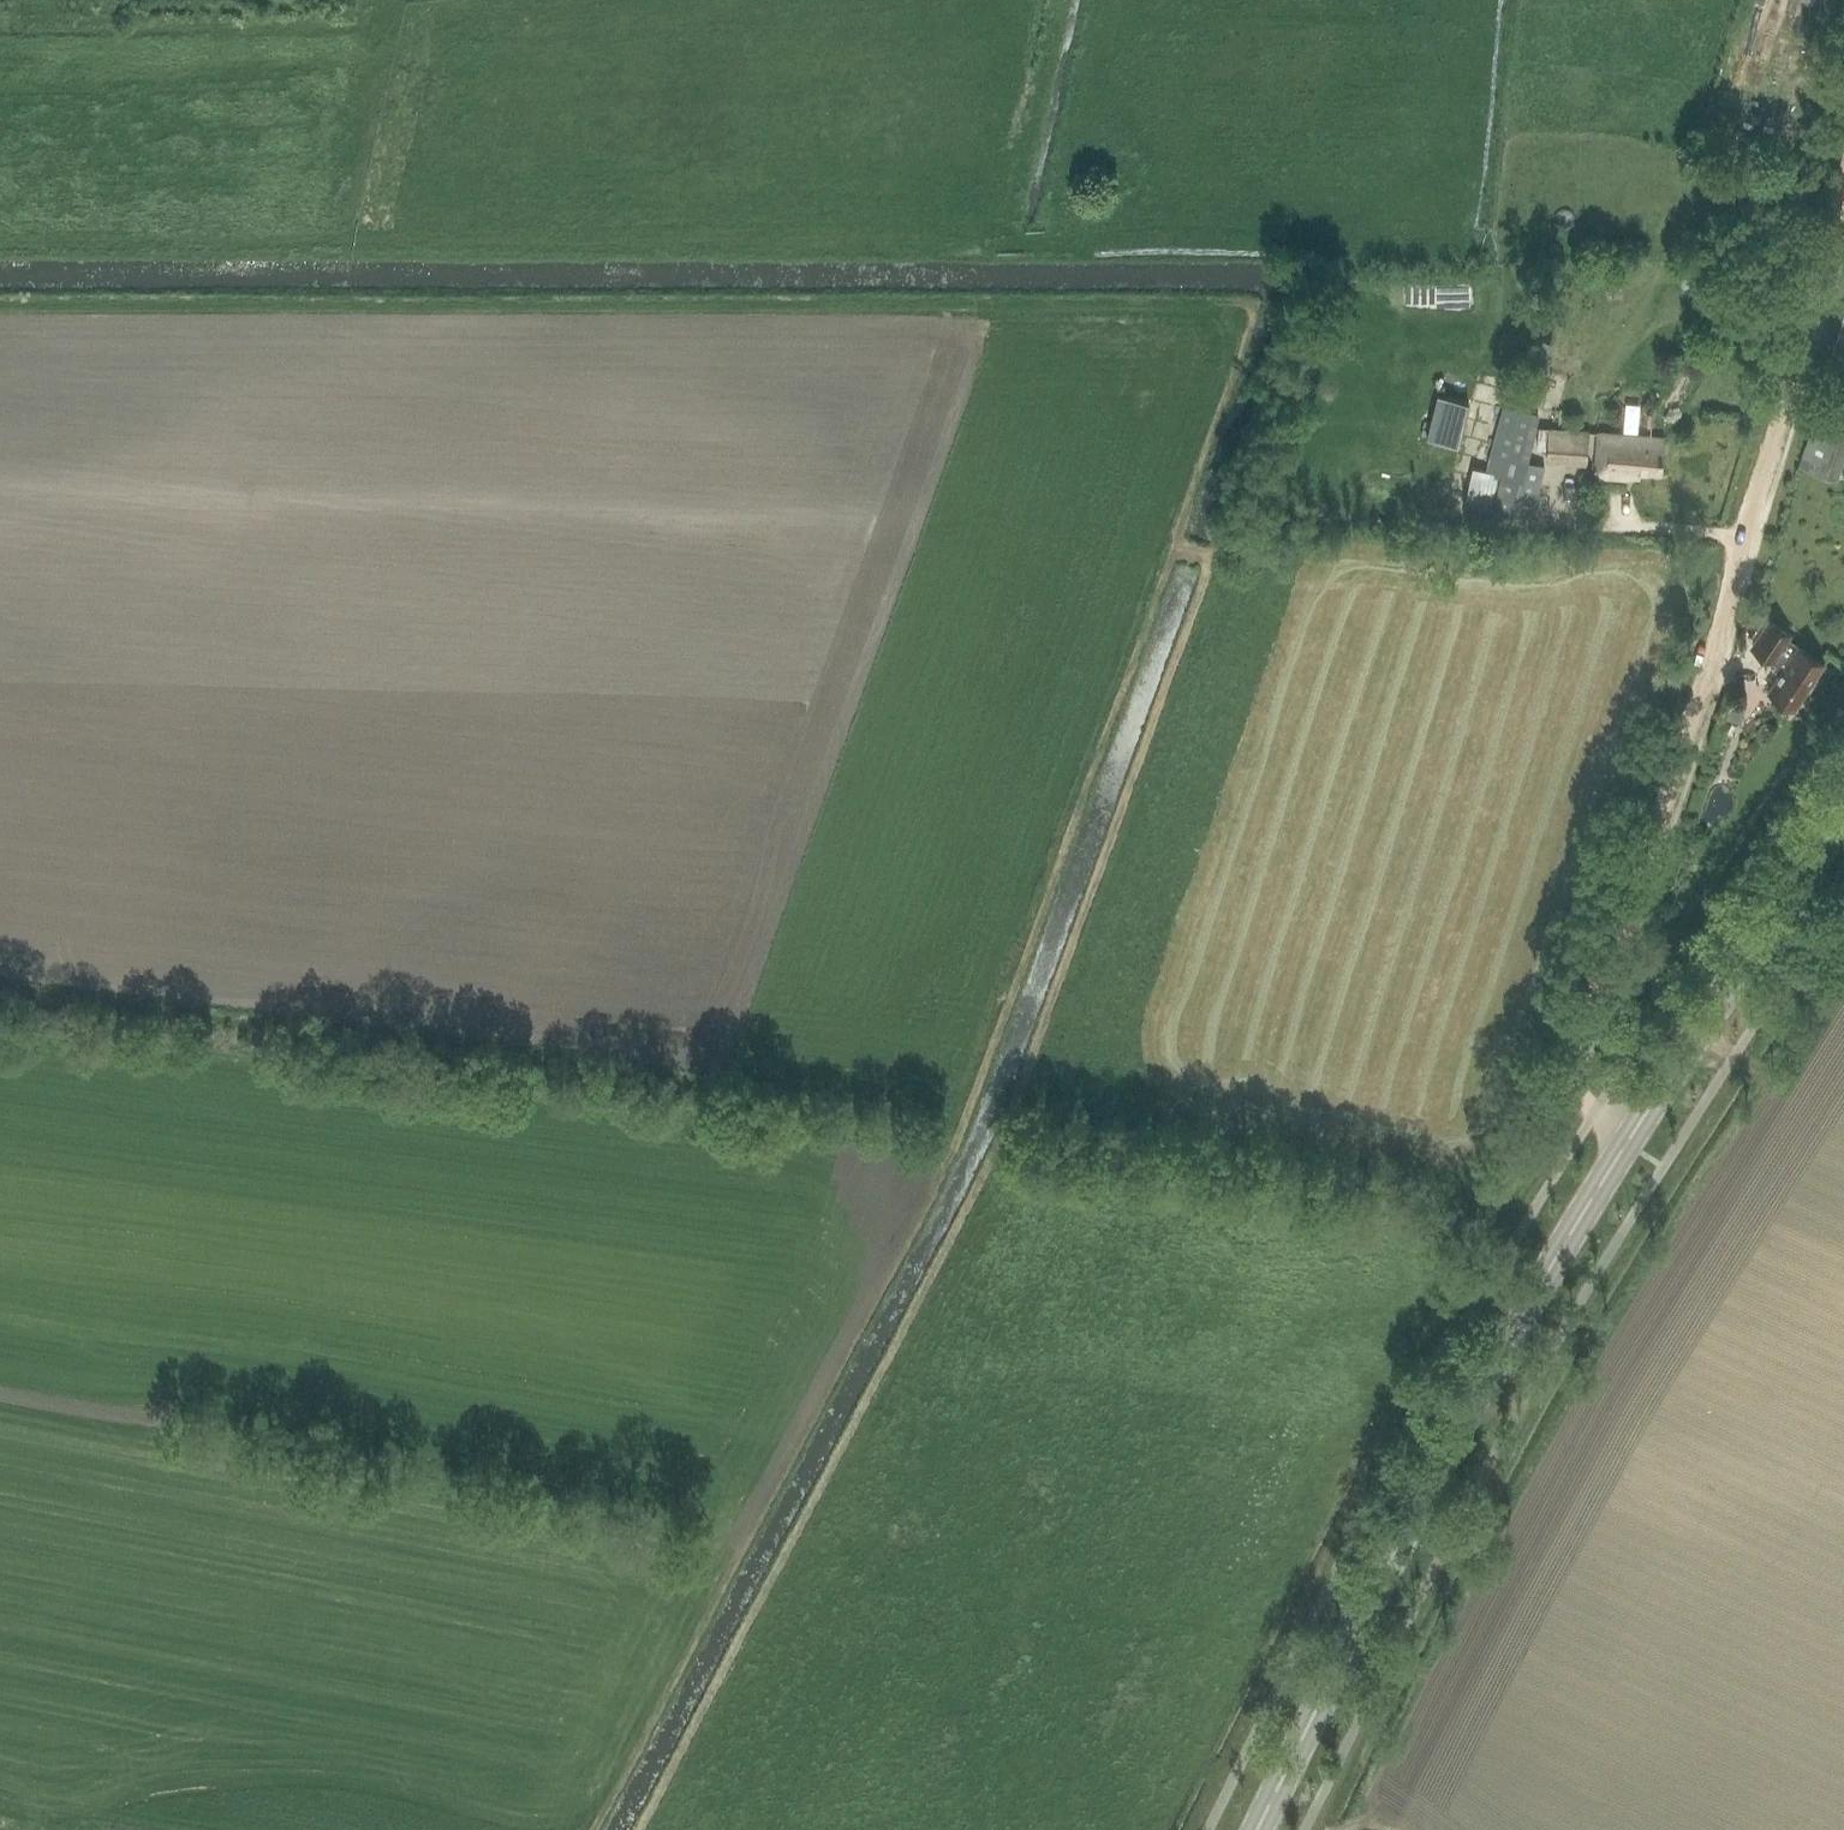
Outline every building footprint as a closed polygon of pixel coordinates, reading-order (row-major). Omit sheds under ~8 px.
[(1802,465),(1838,477),(1843,459),(1843,390),(1830,385),(1802,465)] [(1430,435),(1461,443),(1474,399),(1442,390),(1430,435)] [(1473,468),(1464,505),(1514,517),(1515,511),(1534,515),(1546,465),(1529,461),(1541,412),(1503,403),(1487,472),(1473,468)] [(1644,411),(1643,423),(1657,424),(1658,412),(1644,411)] [(1590,429),(1549,426),(1538,426),(1536,449),(1539,449),(1538,456),(1547,456),(1546,463),(1588,466),(1590,429)] [(1662,470),(1665,436),(1599,430),(1595,473),(1626,478),(1628,470),(1662,470)] [(1749,625),(1747,628),(1748,629),(1756,634),(1767,618),(1757,612),(1749,625)] [(1796,705),(1824,659),(1787,636),(1790,632),(1767,618),(1756,634),(1752,641),(1774,657),(1779,649),(1788,655),(1768,687),(1796,705)]
